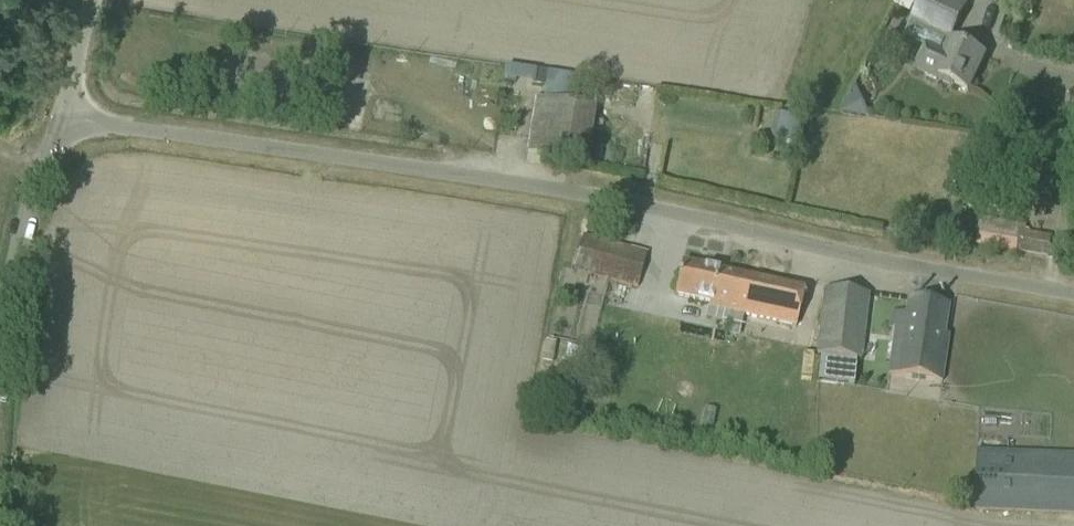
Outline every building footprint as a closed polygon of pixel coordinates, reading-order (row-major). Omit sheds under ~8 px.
[(951,35),(967,2),(964,0),(921,0),(913,17),(951,35)] [(940,58),(923,50),(915,66),(967,90),(982,56),(949,40),(940,58)] [(584,107),(589,79),(547,73),(546,77),(533,75),(532,86),(545,88),(543,100),(536,99),(527,152),(586,162),(595,109),(584,107)] [(854,89),(842,114),(867,118),(869,117),(856,88),(854,89)] [(324,96),(323,108),(332,108),(333,97),(324,96)] [(799,143),(805,119),(778,111),(771,135),(799,143)] [(1017,251),(1047,256),(1050,239),(1020,233),(1022,225),(980,217),(975,244),(1017,252),(1017,251)] [(573,270),(637,287),(646,253),(582,236),(573,270)] [(774,322),(795,326),(803,289),(681,263),(674,295),(696,300),(731,307),(730,313),(774,322)] [(816,355),(860,360),(867,294),(823,289),(816,355)] [(939,364),(947,306),(907,300),(903,329),(895,328),(888,374),(940,382),(943,365),(939,364)] [(728,322),(726,331),(739,333),(741,324),(728,322)] [(799,326),(796,342),(809,345),(813,329),(799,326)] [(1073,514),(1073,455),(976,451),(974,510),(1073,514)]
